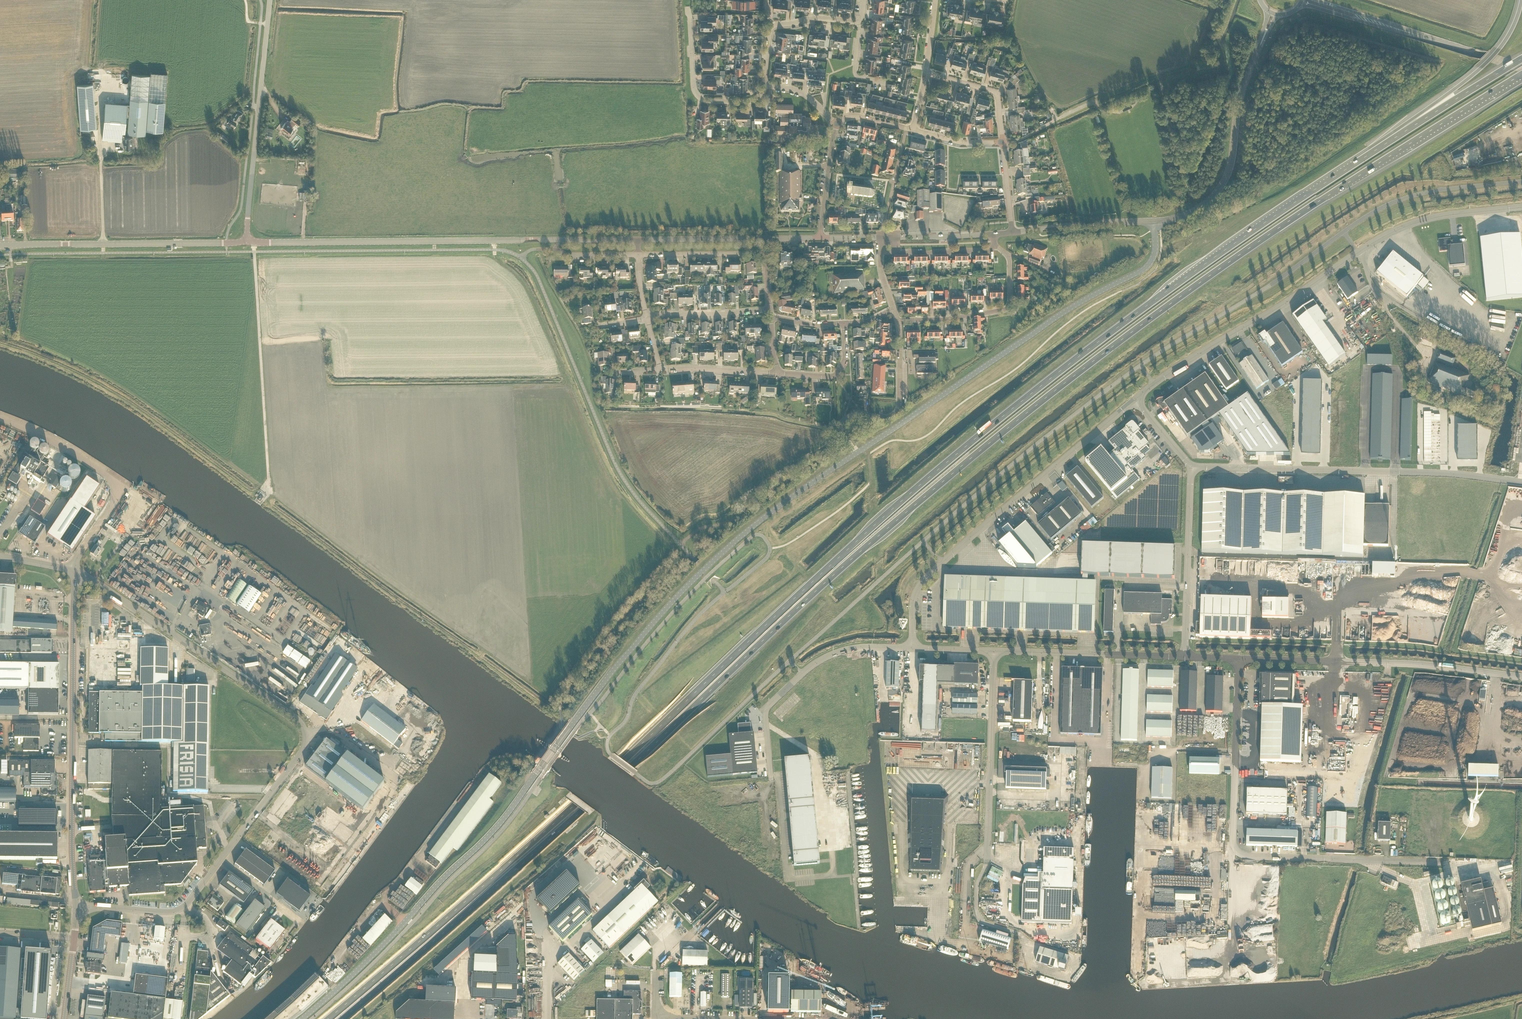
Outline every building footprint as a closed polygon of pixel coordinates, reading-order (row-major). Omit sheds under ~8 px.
[(760,8),(756,8),(756,1),(753,1),(753,0),(738,0),(738,1),(732,1),(732,8),(760,8)] [(773,11),(780,11),(781,1),(781,0),(771,0),(770,4),(774,4),(773,11)] [(786,12),(787,6),(791,6),(792,0),(786,0),(785,2),(781,1),(780,11),(786,12)] [(792,2),(796,3),(796,9),(802,10),(803,0),(793,0),(792,2)] [(808,0),(807,0),(803,0),(802,10),(809,10),(809,4),(813,5),(814,0),(808,0)] [(818,2),(819,3),(818,9),(824,9),(825,0),(815,0),(815,2),(818,2)] [(834,4),(834,0),(825,0),(824,9),(830,10),(830,4),(831,4),(834,4)] [(838,11),(844,12),(845,1),(841,1),(842,0),(836,0),(835,4),(838,5),(838,11)] [(849,12),(850,7),(851,6),(853,7),(854,0),(851,0),(850,2),(845,1),(844,12),(849,12)] [(955,16),(956,5),(954,4),(954,5),(950,5),(950,9),(947,8),(945,17),(950,18),(951,15),(955,16)] [(880,11),(879,14),(887,15),(887,10),(883,9),(884,6),(873,5),(873,11),(880,11)] [(959,5),(956,5),(955,16),(958,16),(958,19),(963,20),(965,11),(962,11),(963,7),(959,6),(959,5)] [(974,19),(976,8),(974,8),(974,9),(970,8),(969,12),(966,12),(965,20),(970,21),(971,18),(974,19)] [(979,9),(976,8),(974,19),(978,20),(978,23),(983,23),(985,15),(982,14),(982,10),(979,10),(979,9)] [(994,22),(996,12),(993,11),(993,12),(990,11),(989,16),(986,15),(985,24),(989,24),(991,22),(994,22)] [(999,12),(996,12),(994,22),(998,23),(998,26),(1003,27),(1004,18),(1001,18),(1002,14),(998,13),(999,12)] [(747,14),(740,14),(740,20),(743,20),(743,25),(753,25),(753,18),(747,18),(747,14)] [(701,30),(705,30),(705,31),(708,31),(708,30),(712,30),(712,24),(716,24),(716,17),(708,17),(708,21),(701,21),(701,24),(700,24),(700,27),(701,27),(701,30)] [(885,17),(879,17),(879,20),(872,19),(871,25),(881,26),(882,22),(885,23),(885,17)] [(746,31),(753,31),(753,25),(743,25),(743,29),(740,29),(740,35),(746,35),(746,31)] [(871,25),(870,30),(877,31),(877,34),(883,35),(884,26),(881,26),(871,25)] [(820,32),(814,31),(814,34),(809,34),(808,44),(818,45),(820,32)] [(825,38),(826,33),(820,32),(818,45),(828,46),(829,39),(825,38)] [(785,37),(778,36),(777,42),(791,44),(792,38),(794,38),(794,34),(785,33),(785,37)] [(841,34),(835,34),(834,40),(830,39),(829,46),(839,47),(841,34)] [(846,42),(846,35),(841,34),(839,47),(839,50),(842,51),(842,49),(849,49),(850,42),(846,42)] [(751,45),(751,39),(748,39),(748,35),(746,35),(740,35),(738,35),(738,42),(742,42),(742,45),(751,45)] [(702,42),(702,50),(706,50),(706,51),(713,51),(713,42),(718,42),(718,36),(709,36),(709,42),(702,42)] [(875,39),(868,39),(867,44),(878,45),(878,42),(881,42),(882,37),(875,36),(875,39)] [(777,42),(777,48),(783,48),(783,52),(790,53),(791,47),(791,44),(777,42)] [(867,44),(867,50),(874,51),(873,54),(880,55),(880,51),(877,51),(878,45),(867,44)] [(745,51),(751,51),(751,45),(742,45),(738,45),(738,54),(745,54),(745,51)] [(961,60),(960,60),(957,59),(958,55),(955,54),(956,49),(953,48),(951,55),(954,56),(951,67),(955,68),(958,69),(961,60)] [(937,53),(934,62),(944,65),(946,55),(937,53)] [(703,61),(703,69),(713,69),(713,66),(715,66),(716,65),(716,63),(715,62),(715,56),(707,55),(707,61),(703,61)] [(746,55),(737,55),(737,59),(736,59),(735,64),(749,65),(749,59),(746,59),(746,55)] [(873,59),(866,58),(865,64),(875,65),(876,62),(881,63),(881,57),(873,56),(873,59)] [(965,70),(967,62),(967,61),(966,61),(966,59),(965,58),(965,57),(961,56),(960,60),(961,60),(958,69),(961,70),(965,70)] [(989,70),(992,70),(990,77),(993,78),(993,79),(996,80),(998,71),(999,68),(995,67),(994,70),(992,69),(994,63),(996,59),(994,58),(992,57),(989,67),(989,70)] [(974,62),(973,63),(970,72),(974,73),(973,74),(977,75),(979,65),(976,64),(977,62),(974,61),(974,62)] [(986,67),(985,67),(986,65),(984,64),(984,63),(980,62),(979,65),(977,75),(980,76),(981,75),(984,76),(986,67)] [(786,77),(787,72),(790,73),(791,64),(787,63),(787,64),(781,64),(780,76),(786,77)] [(748,70),(749,70),(749,65),(735,64),(735,74),(747,74),(748,74),(748,70)] [(790,73),(793,73),(792,80),(798,80),(799,71),(799,66),(796,66),(797,64),(791,64),(790,73)] [(865,64),(865,70),(871,71),(871,74),(877,74),(878,71),(875,71),(875,65),(865,64)] [(804,74),(808,74),(807,78),(810,78),(809,86),(815,87),(817,74),(811,73),(811,70),(808,70),(808,68),(802,67),(802,72),(799,71),(798,80),(804,81),(804,74)] [(998,71),(996,80),(1000,81),(1000,80),(1003,81),(1004,78),(1006,79),(1009,71),(999,68),(998,71)] [(105,108),(102,140),(108,140),(108,141),(121,142),(122,135),(125,135),(124,148),(132,149),(132,137),(125,137),(125,134),(145,135),(146,130),(163,131),(167,73),(150,72),(150,75),(131,74),(129,109),(105,108)] [(747,84),(747,78),(747,74),(735,74),(732,74),(732,80),(734,80),(734,84),(738,84),(747,84)] [(825,82),(825,75),(817,74),(815,87),(821,88),(822,81),(825,82)] [(721,83),(721,76),(714,76),(714,80),(704,79),(704,88),(716,89),(716,83),(721,83)] [(1020,79),(1017,76),(1012,80),(1007,85),(1009,87),(1014,83),(1015,83),(1020,79)] [(93,83),(77,85),(81,129),(97,128),(93,83)] [(738,87),(733,87),(733,93),(740,93),(740,90),(747,90),(747,84),(738,84),(738,87)] [(1019,95),(1017,95),(1016,88),(1008,89),(1008,97),(1008,100),(1019,99),(1019,95)] [(939,100),(942,90),(939,89),(938,90),(935,89),(932,98),(939,100)] [(850,98),(851,98),(850,105),(855,105),(857,95),(852,94),(852,91),(849,90),(848,96),(848,99),(849,99),(850,98)] [(946,91),(942,90),(939,100),(946,102),(949,92),(945,92),(946,91)] [(961,104),(964,94),(960,92),(960,93),(957,92),(954,102),(961,104)] [(865,99),(866,93),(862,93),(862,96),(857,95),(855,105),(861,106),(862,99),(865,99)] [(967,95),(964,94),(961,104),(960,107),(963,108),(964,104),(967,105),(970,96),(967,95)] [(987,108),(990,101),(979,98),(977,105),(981,106),(980,109),(984,110),(985,108),(987,108)] [(1133,99),(1116,106),(1118,111),(1135,103),(1133,99)] [(875,103),(873,110),(880,112),(881,105),(875,103)] [(793,112),(793,105),(781,104),(776,104),(776,112),(777,112),(777,115),(781,115),(781,116),(780,124),(780,125),(775,125),(775,133),(787,133),(787,132),(789,132),(789,133),(797,133),(797,129),(803,129),(803,130),(807,130),(807,125),(810,125),(811,117),(805,117),(805,115),(802,115),(802,114),(793,113),(793,112)] [(885,106),(882,105),(881,105),(880,112),(886,114),(888,106),(888,104),(886,104),(885,106)] [(894,108),(888,106),(886,114),(892,115),(894,108)] [(898,109),(894,108),(892,115),(899,117),(901,107),(898,106),(898,109)] [(899,117),(905,118),(907,111),(903,110),(904,108),(901,107),(899,117)] [(234,127),(243,113),(238,110),(237,111),(235,109),(227,122),(234,127)] [(755,112),(755,119),(762,120),(762,127),(769,127),(769,118),(765,118),(765,113),(763,112),(763,110),(758,110),(758,112),(755,112)] [(709,112),(701,112),(701,119),(698,119),(697,128),(702,128),(703,122),(709,122),(709,112)] [(730,124),(730,118),(727,118),(727,113),(717,112),(717,119),(725,120),(725,124),(730,124)] [(747,119),(747,113),(736,113),(736,119),(744,119),(744,126),(750,126),(750,119),(747,119)] [(293,127),(294,125),(296,123),(298,126),(301,122),(293,116),(291,120),(289,122),(288,120),(286,122),(281,128),(289,134),(294,128),(293,127)] [(973,124),(975,117),(971,116),(970,123),(964,121),(961,131),(969,133),(971,123),(973,124)] [(928,124),(935,125),(937,118),(930,117),(928,124)] [(937,118),(935,125),(941,127),(943,120),(937,118)] [(941,127),(947,129),(949,122),(943,120),(941,127)] [(1010,122),(1010,123),(1011,126),(1012,129),(1020,128),(1021,128),(1022,136),(1028,133),(1027,127),(1024,127),(1024,121),(1023,121),(1010,122)] [(949,122),(947,129),(954,130),(955,123),(949,122)] [(857,141),(858,137),(857,136),(858,127),(848,126),(848,132),(852,133),(852,136),(850,136),(849,140),(857,141)] [(875,137),(877,131),(864,128),(864,129),(863,133),(862,139),(865,139),(866,135),(872,137),(871,141),(874,142),(875,137)] [(229,139),(222,133),(219,137),(226,143),(229,139)] [(919,142),(912,141),(910,150),(917,151),(919,142)] [(926,144),(919,142),(917,151),(924,153),(926,144)] [(888,150),(886,160),(893,161),(895,151),(894,151),(894,148),(889,147),(888,150)] [(844,149),(843,154),(841,154),(839,165),(847,167),(847,166),(850,166),(851,157),(849,156),(849,155),(850,156),(851,150),(844,149)] [(775,172),(780,172),(780,205),(781,205),(781,212),(799,212),(799,201),(802,201),(802,198),(800,198),(800,172),(785,172),(785,171),(783,171),(782,155),(775,155),(775,172)] [(1016,167),(1023,166),(1023,168),(1029,167),(1029,165),(1026,165),(1026,159),(1023,159),(1014,160),(1014,164),(1015,164),(1016,167)] [(893,161),(886,160),(885,160),(882,173),(893,175),(894,171),(891,171),(893,161)] [(915,174),(916,170),(913,169),(914,164),(907,163),(906,166),(907,166),(906,168),(905,167),(903,177),(907,177),(907,178),(914,180),(915,174)] [(873,167),(871,176),(878,177),(880,168),(873,167)] [(874,196),(874,192),(873,190),(873,184),(865,183),(865,189),(863,189),(852,187),(852,188),(848,187),(848,189),(847,193),(852,194),(851,196),(853,196),(855,196),(869,198),(872,198),(874,196)] [(917,192),(918,207),(913,207),(911,213),(916,213),(916,221),(924,221),(924,210),(929,210),(929,213),(942,213),(942,195),(930,195),(930,192),(917,192)] [(910,199),(907,198),(898,195),(895,206),(907,209),(910,199)] [(998,198),(986,200),(986,197),(976,198),(974,205),(982,204),(983,209),(992,209),(992,207),(999,206),(998,198)] [(1034,204),(1034,205),(1031,205),(1031,207),(1031,215),(1038,215),(1037,212),(1041,212),(1041,211),(1041,207),(1040,207),(1038,207),(1038,203),(1040,203),(1039,198),(1032,198),(1033,204),(1034,204)] [(904,220),(906,213),(903,212),(903,210),(900,209),(900,211),(895,210),(893,218),(904,220)] [(866,224),(871,224),(874,224),(878,224),(878,216),(874,216),(874,213),(866,213),(866,211),(863,211),(863,216),(866,216),(866,224)] [(836,212),(836,216),(829,216),(829,224),(838,224),(838,221),(841,221),(841,216),(844,216),(844,212),(836,212)] [(1486,301),(1521,298),(1521,254),(1520,235),(1485,239),(1487,259),(1482,260),(1486,301)] [(1448,251),(1450,267),(1465,265),(1463,245),(1451,246),(1450,239),(1439,241),(1440,252),(1448,251)] [(1045,259),(1048,248),(1035,244),(1033,243),(1032,245),(1027,244),(1024,252),(1030,254),(1030,255),(1033,256),(1032,259),(1031,259),(1030,262),(1040,266),(1041,262),(1042,261),(1044,258),(1045,259)] [(819,258),(819,254),(819,248),(809,248),(809,254),(803,254),(803,260),(816,260),(816,258),(819,258)] [(830,255),(830,250),(825,250),(825,248),(819,248),(819,254),(819,258),(830,258),(830,262),(834,262),(834,255),(830,255)] [(867,257),(867,248),(858,248),(858,250),(851,250),(851,262),(859,262),(859,257),(867,257)] [(1377,273),(1407,298),(1423,278),(1393,253),(1377,273)] [(779,255),(779,265),(788,265),(788,268),(791,268),(791,255),(786,255),(784,255),(779,255)] [(947,263),(947,264),(947,268),(950,268),(950,260),(947,260),(947,257),(941,257),(941,263),(947,263)] [(678,277),(682,276),(682,268),(678,269),(678,264),(667,265),(667,274),(678,274),(678,277)] [(704,272),(704,264),(690,264),(690,273),(704,272)] [(704,272),(707,272),(707,276),(714,276),(714,272),(717,272),(717,264),(704,264),(704,272)] [(730,272),(740,271),(740,264),(730,264),(730,267),(726,267),(726,273),(730,273),(730,272)] [(753,274),(756,274),(755,264),(746,265),(747,277),(753,277),(753,274)] [(653,265),(653,269),(647,269),(647,272),(646,272),(646,276),(656,276),(656,271),(661,271),(661,265),(653,265)] [(568,278),(572,278),(572,271),(568,271),(568,268),(554,268),(554,277),(568,277),(568,278)] [(580,268),(580,275),(580,279),(581,279),(583,279),(584,279),(593,279),(593,272),(589,272),(589,268),(580,268)] [(603,278),(612,278),(611,272),(608,272),(608,268),(598,268),(598,275),(602,275),(603,278)] [(620,278),(630,278),(629,271),(626,272),(626,268),(616,268),(616,274),(620,274),(620,278)] [(835,293),(864,291),(863,273),(838,275),(838,276),(833,276),(835,293)] [(909,281),(915,281),(914,278),(909,278),(902,278),(902,283),(899,283),(899,286),(898,286),(898,288),(899,288),(899,289),(909,289),(909,281)] [(1358,293),(1347,278),(1337,285),(1348,300),(1358,293)] [(1424,278),(1418,285),(1423,289),(1429,282),(1424,278)] [(757,290),(755,290),(755,285),(743,286),(743,291),(750,290),(751,301),(758,300),(757,290)] [(689,294),(689,296),(685,296),(686,306),(689,306),(692,306),(692,296),(694,296),(694,297),(697,297),(696,286),(689,286),(689,289),(694,288),(694,294),(689,294)] [(724,298),(724,292),(724,286),(721,287),(721,292),(717,292),(717,296),(714,296),(714,306),(721,306),(721,298),(724,298)] [(735,286),(735,292),(732,292),(732,295),(728,296),(728,305),(735,305),(735,298),(738,298),(738,286),(735,286)] [(876,300),(877,299),(884,297),(881,289),(875,291),(876,294),(874,294),(876,300)] [(710,292),(704,293),(697,293),(697,296),(700,296),(700,306),(707,306),(707,299),(710,299),(710,292)] [(886,303),(884,297),(877,299),(878,300),(877,301),(878,304),(874,305),(875,308),(882,306),(881,304),(886,303)] [(622,298),(618,299),(619,307),(620,307),(620,312),(624,312),(624,313),(631,312),(630,301),(622,302),(622,298)] [(619,307),(618,299),(615,299),(615,303),(605,304),(605,312),(616,311),(616,307),(619,307)] [(795,307),(787,305),(786,301),(778,303),(779,309),(779,310),(780,311),(780,312),(781,312),(782,312),(794,314),(795,307)] [(1300,311),(1292,316),(1329,368),(1346,356),(1323,323),(1327,320),(1313,301),(1306,307),(1305,307),(1300,310),(1300,311)] [(583,309),(584,319),(581,319),(581,325),(591,324),(591,319),(592,319),(591,308),(589,308),(588,306),(587,305),(584,305),(583,306),(583,309)] [(811,318),(812,311),(802,309),(801,316),(811,318)] [(1502,338),(1506,313),(1495,311),(1494,314),(1492,314),(1488,336),(1502,338)] [(892,331),(892,325),(881,325),(881,322),(877,322),(877,333),(881,333),(881,329),(888,330),(888,331),(892,331)] [(726,331),(726,337),(726,342),(731,342),(731,337),(732,337),(732,333),(736,333),(736,323),(729,324),(729,331),(726,331)] [(704,334),(709,334),(708,324),(702,325),(702,332),(698,332),(699,338),(705,338),(704,334)] [(718,334),(722,334),(722,324),(715,324),(716,332),(712,332),(712,337),(718,337),(718,334)] [(1265,343),(1282,367),(1303,353),(1283,324),(1266,335),(1265,333),(1258,337),(1263,344),(1265,343)] [(685,338),(686,341),(689,341),(688,338),(691,338),(691,335),(695,334),(695,325),(688,325),(688,332),(685,333),(685,338)] [(745,337),(760,336),(760,326),(745,326),(745,337)] [(785,337),(788,338),(789,330),(783,329),(781,336),(780,336),(778,342),(783,343),(785,337)] [(878,343),(880,343),(880,347),(884,347),(885,339),(888,339),(888,336),(891,337),(892,331),(888,331),(888,330),(881,329),(881,333),(880,339),(876,339),(875,343),(878,343)] [(630,344),(630,343),(629,339),(640,338),(639,330),(628,331),(629,334),(625,335),(625,337),(626,345),(630,344)] [(789,330),(788,338),(791,338),(790,343),(794,344),(794,339),(795,339),(796,331),(789,330)] [(853,338),(865,338),(865,331),(865,330),(853,331),(853,338)] [(626,345),(625,337),(621,337),(621,333),(611,334),(611,342),(622,341),(622,345),(626,345)] [(819,345),(819,337),(816,337),(817,334),(802,333),(802,341),(807,341),(807,342),(811,343),(811,342),(815,342),(815,344),(819,345)] [(833,346),(833,341),(836,340),(835,333),(829,333),(830,343),(829,343),(829,347),(831,347),(831,350),(830,350),(830,352),(832,351),(837,351),(837,350),(837,347),(837,346),(833,346)] [(1422,338),(1419,343),(1430,349),(1433,343),(1422,338)] [(866,343),(863,343),(853,343),(854,351),(861,350),(861,353),(865,353),(865,350),(863,350),(863,346),(866,346),(866,343)] [(632,347),(633,353),(639,353),(640,363),(647,362),(647,352),(643,352),(642,347),(632,347)] [(764,354),(765,354),(764,348),(755,349),(756,362),(765,362),(764,354)] [(833,368),(833,364),(836,364),(836,352),(828,352),(827,359),(826,368),(833,368)] [(1456,358),(1440,352),(1437,361),(1452,367),(1456,358)] [(598,366),(609,366),(608,353),(598,354),(598,366)] [(913,353),(913,359),(917,359),(918,374),(934,374),(934,366),(931,366),(931,363),(936,363),(936,360),(938,360),(938,354),(935,354),(935,353),(913,353)] [(617,363),(628,363),(627,354),(616,355),(617,363)] [(802,362),(802,356),(795,355),(795,358),(792,358),(785,357),(785,366),(792,367),(792,361),(795,361),(795,362),(802,362)] [(819,360),(819,355),(813,355),(813,359),(809,359),(809,368),(815,368),(816,360),(819,360)] [(1390,355),(1366,356),(1366,366),(1391,365),(1390,355)] [(1269,381),(1252,356),(1239,365),(1256,390),(1269,381)] [(1209,366),(1226,390),(1239,382),(1222,357),(1209,366)] [(1474,399),(1476,392),(1465,388),(1468,381),(1467,380),(1469,375),(1436,363),(1428,383),(1459,395),(1459,393),(1474,399)] [(883,394),(885,367),(874,366),(872,393),(883,394)] [(1156,403),(1156,404),(1156,405),(1156,406),(1157,406),(1158,407),(1159,407),(1160,406),(1163,411),(1167,408),(1188,437),(1219,415),(1229,408),(1205,375),(1175,396),(1172,392),(1174,391),(1173,391),(1166,396),(1165,397),(1164,398),(1163,398),(1162,398),(1161,399),(1160,399),(1159,399),(1158,400),(1157,400),(1157,401),(1156,401),(1156,402),(1156,403)] [(1391,375),(1371,375),(1371,460),(1379,460),(1379,462),(1384,462),(1384,460),(1390,460),(1391,375)] [(603,389),(606,389),(606,394),(614,394),(614,381),(609,381),(609,378),(603,378),(602,385),(604,385),(603,389)] [(1276,389),(1281,386),(1277,381),(1272,385),(1276,389)] [(1303,381),(1301,453),(1320,453),(1322,381),(1303,381)] [(639,394),(639,387),(636,386),(636,382),(625,382),(624,391),(635,391),(635,394),(639,394)] [(645,390),(645,393),(656,394),(656,393),(659,393),(659,387),(656,386),(656,383),(645,382),(645,390)] [(684,395),(693,394),(692,382),(679,383),(679,384),(673,385),(673,395),(684,394),(684,395)] [(719,394),(720,387),(716,387),(717,383),(705,382),(704,391),(715,392),(715,394),(719,394)] [(730,393),(730,394),(733,394),(734,394),(734,393),(749,394),(749,385),(730,384),(730,393)] [(1441,402),(1445,390),(1430,384),(1428,390),(1430,391),(1428,397),(1441,402)] [(758,386),(758,394),(758,396),(761,397),(762,395),(775,396),(775,386),(762,385),(762,386),(758,386)] [(863,392),(866,392),(865,386),(857,386),(857,393),(859,393),(859,395),(863,395),(863,392)] [(810,400),(810,397),(809,391),(805,391),(796,391),(796,390),(792,390),(792,399),(796,398),(796,399),(805,399),(805,400),(810,400)] [(822,399),(831,399),(830,391),(826,391),(826,390),(816,390),(817,399),(822,398),(822,399)] [(1290,455),(1248,395),(1229,408),(1219,415),(1247,455),(1290,455)] [(1411,401),(1402,401),(1401,401),(1401,461),(1411,461),(1411,401)] [(1425,412),(1424,461),(1440,461),(1441,418),(1434,418),(1434,416),(1430,416),(1430,412),(1425,412)] [(1101,449),(1086,462),(1117,499),(1140,480),(1132,470),(1146,458),(1144,456),(1150,451),(1147,446),(1149,444),(1138,432),(1140,431),(1141,432),(1134,424),(1134,423),(1133,423),(1132,423),(1131,423),(1125,428),(1125,429),(1109,443),(1115,450),(1108,456),(1101,449)] [(1213,425),(1192,440),(1200,453),(1209,453),(1224,442),(1213,425)] [(1477,426),(1457,426),(1457,459),(1477,459),(1477,426)] [(34,440),(30,447),(36,451),(41,444),(34,440)] [(44,445),(39,452),(46,456),(51,449),(44,445)] [(26,451),(8,481),(16,486),(21,478),(17,476),(20,470),(33,478),(35,479),(35,480),(40,483),(42,481),(49,468),(42,463),(45,458),(32,451),(31,454),(26,451)] [(80,475),(80,474),(80,473),(80,472),(79,471),(79,470),(78,470),(78,469),(77,469),(77,468),(76,468),(75,468),(74,468),(73,468),(72,468),(71,468),(70,468),(70,469),(69,469),(69,470),(68,470),(68,471),(68,472),(67,473),(67,474),(68,475),(68,476),(68,477),(69,478),(70,479),(71,479),(72,480),(73,480),(74,480),(75,480),(76,480),(76,479),(77,479),(78,478),(79,477),(79,476),(80,475)] [(1066,477),(1092,508),(1104,499),(1078,468),(1066,477)] [(55,489),(61,478),(54,474),(48,485),(55,489)] [(87,479),(72,502),(85,510),(100,488),(87,479)] [(71,488),(71,487),(71,486),(71,485),(70,485),(70,484),(69,483),(68,482),(67,482),(66,482),(66,481),(65,481),(64,482),(63,482),(62,482),(62,483),(61,483),(61,484),(60,484),(60,485),(60,486),(60,487),(60,488),(60,489),(60,490),(61,491),(62,492),(63,492),(64,493),(65,493),(66,493),(67,493),(68,492),(69,492),(69,491),(70,491),(70,490),(71,489),(71,488)] [(1062,481),(1057,486),(1063,492),(1068,487),(1062,481)] [(1203,492),(1202,553),(1323,556),(1363,557),(1363,545),(1388,546),(1389,506),(1364,505),(1364,496),(1324,495),(1203,492)] [(124,500),(129,504),(134,496),(128,493),(124,500)] [(1054,502),(1047,494),(1043,497),(1042,496),(1041,499),(1030,507),(1038,516),(1054,502)] [(1069,499),(1057,509),(1038,525),(1051,541),(1070,525),(1082,515),(1069,499)] [(46,506),(38,500),(31,511),(40,516),(46,506)] [(71,501),(47,536),(72,553),(96,518),(71,501)] [(1094,517),(1083,528),(1087,532),(1098,521),(1094,517)] [(19,534),(35,544),(45,528),(30,518),(19,534)] [(1035,568),(1052,554),(1046,547),(1026,522),(1014,533),(1011,530),(1012,530),(1008,525),(1002,530),(1009,538),(999,546),(1018,568),(1035,568)] [(98,549),(101,543),(99,541),(90,554),(96,558),(101,551),(98,549)] [(1046,547),(1052,554),(1056,551),(1050,544),(1046,547)] [(1081,576),(1083,576),(1088,576),(1175,579),(1176,548),(1082,544),(1081,576)] [(1396,577),(1396,564),(1373,564),(1373,576),(1396,577)] [(0,577),(0,632),(12,633),(15,577),(0,577)] [(944,628),(1004,630),(1094,633),(1096,582),(945,578),(945,597),(942,597),(943,596),(942,596),(942,597),(942,598),(941,599),(941,601),(941,602),(941,603),(941,604),(941,605),(941,606),(941,607),(942,608),(942,609),(942,608),(944,608),(944,628)] [(247,586),(238,579),(226,598),(235,604),(247,586)] [(262,595),(249,587),(237,605),(249,614),(262,595)] [(1172,616),(1172,600),(1162,600),(1162,595),(1124,594),(1124,614),(1151,615),(1151,625),(1161,625),(1161,623),(1162,623),(1163,623),(1164,623),(1165,623),(1166,622),(1167,622),(1167,621),(1168,621),(1168,620),(1169,620),(1169,619),(1169,618),(1169,617),(1169,616),(1169,615),(1172,616)] [(1250,639),(1250,638),(1265,639),(1265,633),(1250,633),(1251,599),(1201,598),(1200,624),(1196,623),(1196,637),(1200,637),(1200,638),(1250,639)] [(1288,599),(1262,599),(1262,618),(1288,618),(1288,599)] [(196,609),(204,615),(209,608),(201,602),(196,609)] [(56,631),(57,622),(13,619),(13,628),(56,631)] [(201,637),(211,635),(209,625),(199,626),(201,637)] [(16,654),(52,654),(52,642),(16,641),(0,641),(0,654),(16,654)] [(305,669),(310,661),(288,646),(287,649),(285,651),(283,654),(305,669)] [(173,792),(208,792),(208,687),(167,687),(167,649),(142,650),(141,693),(89,692),(89,734),(105,734),(105,741),(173,742),(173,792)] [(311,686),(300,703),(326,721),(338,704),(340,699),(343,695),(340,694),(357,669),(337,655),(315,688),(311,686)] [(125,666),(120,666),(120,672),(123,672),(123,677),(133,677),(133,659),(125,659),(125,666)] [(899,663),(887,663),(886,688),(898,688),(899,663)] [(29,665),(28,690),(59,690),(59,665),(29,665)] [(919,667),(919,682),(923,682),(922,718),(921,718),(921,732),(936,732),(938,684),(954,685),(955,665),(949,665),(949,668),(919,667)] [(955,665),(954,685),(978,686),(979,666),(955,665)] [(1103,669),(1063,668),(1061,734),(1101,736),(1103,669)] [(1130,670),(1123,670),(1121,740),(1137,741),(1139,671),(1133,670),(1133,669),(1130,669),(1130,670)] [(1148,687),(1153,687),(1173,688),(1174,672),(1148,671),(1148,687)] [(851,672),(839,673),(839,674),(841,691),(853,691),(851,672)] [(1198,672),(1182,672),(1181,711),(1197,711),(1198,672)] [(839,674),(830,675),(831,692),(841,691),(839,674)] [(1296,676),(1260,675),(1259,708),(1260,706),(1262,706),(1260,762),(1301,763),(1303,707),(1292,706),(1293,677),(1296,677),(1296,676)] [(830,676),(820,677),(822,693),(831,692),(830,676)] [(1224,677),(1208,677),(1207,712),(1223,712),(1224,677)] [(1014,682),(1013,722),(1032,722),(1033,682),(1025,682),(1013,681),(1013,682),(1014,682)] [(59,690),(28,690),(28,715),(59,715),(59,690)] [(953,703),(978,704),(978,696),(953,695),(953,703)] [(1173,697),(1168,696),(1147,696),(1147,712),(1172,713),(1173,697)] [(19,716),(19,702),(0,702),(0,716),(19,716)] [(374,705),(362,721),(394,746),(406,730),(374,705)] [(978,706),(953,706),(952,714),(978,715),(978,706)] [(1147,721),(1146,729),(1146,737),(1172,738),(1172,722),(1147,721)] [(705,758),(707,778),(757,774),(754,734),(751,734),(750,724),(738,725),(739,735),(729,736),(730,756),(705,758)] [(40,739),(40,726),(15,725),(15,739),(24,739),(23,752),(39,752),(39,739),(40,739)] [(363,811),(384,782),(348,755),(347,755),(327,740),(288,790),(299,798),(291,808),(301,816),(291,829),(281,821),(278,825),(302,844),(310,833),(306,831),(317,817),(319,819),(322,815),(320,813),(337,791),(363,811)] [(548,749),(553,754),(558,758),(559,758),(560,758),(561,757),(561,756),(561,755),(561,754),(550,746),(549,746),(548,746),(547,747),(547,748),(547,749),(548,749)] [(88,857),(90,893),(105,891),(105,884),(109,884),(109,888),(117,887),(118,891),(120,891),(120,887),(129,886),(130,896),(165,893),(165,887),(160,887),(160,886),(181,884),(197,862),(196,849),(206,849),(203,807),(161,810),(161,772),(161,753),(113,753),(113,757),(113,762),(112,762),(112,752),(89,751),(88,785),(89,785),(88,790),(111,790),(111,771),(112,771),(112,817),(113,835),(109,836),(105,836),(106,848),(105,848),(106,856),(88,857)] [(789,813),(794,866),(807,865),(820,864),(815,811),(810,758),(797,759),(784,760),(789,813)] [(1219,775),(1220,759),(1190,759),(1189,774),(1219,775)] [(23,777),(23,787),(42,787),(42,794),(42,795),(43,795),(45,796),(46,795),(47,795),(48,794),(48,795),(49,795),(49,796),(56,796),(56,792),(56,774),(55,774),(55,762),(31,761),(9,762),(9,777),(23,777)] [(1468,776),(1498,777),(1498,767),(1468,766),(1468,776)] [(1006,773),(1007,773),(1006,788),(1046,790),(1047,770),(1006,768),(1006,773)] [(1153,768),(1152,783),(1152,798),(1171,799),(1173,769),(1153,768)] [(16,787),(0,787),(0,803),(16,803),(16,787)] [(1308,787),(1307,817),(1317,818),(1318,788),(1308,787)] [(1287,791),(1259,790),(1253,790),(1247,790),(1247,796),(1247,808),(1246,808),(1246,814),(1252,815),(1287,816),(1287,791)] [(948,795),(907,793),(909,871),(941,872),(948,795)] [(56,826),(56,811),(57,811),(19,811),(18,826),(57,827),(57,826),(56,826)] [(1326,813),(1325,843),(1345,844),(1346,814),(1326,813)] [(1391,823),(1378,823),(1378,841),(1390,841),(1391,823)] [(1247,830),(1246,846),(1297,847),(1298,832),(1247,830)] [(57,860),(58,835),(0,834),(0,860),(37,860),(37,865),(42,865),(42,860),(57,860)] [(1074,850),(1044,849),(1043,874),(1038,874),(1038,879),(1026,878),(1023,886),(1022,923),(1072,924),(1073,891),(1043,890),(1043,889),(1073,890),(1074,866),(1076,866),(1076,862),(1074,862),(1074,850)] [(264,886),(274,871),(245,850),(235,865),(264,886)] [(567,872),(537,900),(551,915),(580,887),(567,872)] [(243,904),(253,891),(229,873),(219,886),(243,904)] [(2,885),(17,886),(17,891),(40,894),(55,895),(55,894),(60,895),(61,878),(57,878),(57,879),(42,878),(3,874),(2,885)] [(1395,889),(1398,883),(1384,877),(1381,883),(1395,889)] [(1461,882),(1472,931),(1503,924),(1494,887),(1484,889),(1481,877),(1461,882)] [(405,887),(416,895),(423,887),(411,879),(405,887)] [(299,914),(310,899),(287,881),(275,896),(299,914)] [(1441,919),(1441,923),(1449,924),(1452,920),(1452,916),(1457,917),(1459,918),(1463,917),(1461,910),(1457,910),(1460,905),(1459,902),(1455,899),(1458,896),(1455,883),(1452,881),(1449,881),(1445,886),(1439,882),(1436,882),(1433,886),(1433,889),(1438,892),(1439,893),(1436,897),(1437,901),(1441,904),(1438,909),(1439,912),(1444,915),(1441,919)] [(636,890),(593,931),(609,948),(653,908),(653,907),(657,903),(642,886),(637,890),(636,890)] [(1195,902),(1196,892),(1176,891),(1175,901),(1195,902)] [(224,903),(214,896),(208,904),(218,912),(224,903)] [(58,904),(7,899),(7,904),(30,906),(30,905),(58,908),(58,904)] [(578,900),(549,928),(563,942),(592,915),(578,900)] [(265,909),(254,901),(235,925),(246,933),(265,909)] [(234,905),(225,917),(234,924),(243,912),(234,905)] [(393,922),(385,915),(363,940),(370,947),(393,922)] [(220,920),(216,925),(225,932),(228,927),(220,920)] [(93,929),(90,955),(91,955),(90,959),(88,959),(86,974),(101,975),(102,961),(101,961),(102,956),(103,956),(105,936),(120,938),(122,923),(107,921),(93,929)] [(285,932),(271,921),(256,940),(270,951),(285,932)] [(482,926),(434,970),(439,975),(487,932),(482,926)] [(165,928),(155,927),(154,940),(164,941),(165,928)] [(1012,939),(983,930),(980,942),(1008,951),(1012,939)] [(232,961),(223,973),(241,986),(241,985),(244,987),(252,977),(255,979),(271,964),(262,957),(230,933),(225,939),(217,950),(232,961)] [(633,965),(651,948),(638,935),(620,952),(633,965)] [(472,974),(471,1000),(486,1000),(486,1010),(501,1011),(501,1001),(516,1002),(517,996),(523,997),(523,990),(517,990),(517,975),(516,936),(509,936),(504,940),(498,946),(497,947),(497,976),(472,974)] [(593,964),(604,954),(588,938),(584,942),(587,945),(581,950),(593,964)] [(126,978),(130,945),(123,944),(118,977),(126,978)] [(0,948),(0,1018),(5,1018),(15,1018),(20,950),(0,948)] [(793,955),(772,948),(771,952),(791,960),(793,955)] [(1065,971),(1069,957),(1040,948),(1036,962),(1065,971)] [(25,950),(25,960),(21,960),(20,980),(23,980),(20,1018),(46,1018),(51,952),(25,950)] [(1022,950),(1018,964),(1024,966),(1029,952),(1022,950)] [(230,996),(211,972),(212,960),(207,959),(208,952),(197,951),(191,1004),(189,1018),(201,1018),(230,996)] [(683,951),(682,966),(707,967),(708,952),(683,951)] [(585,971),(569,954),(558,964),(574,982),(585,971)] [(330,988),(316,974),(289,999),(266,1018),(295,1018),(302,1013),(330,988)] [(669,997),(682,997),(682,974),(670,974),(669,997)] [(721,998),(729,998),(730,975),(722,975),(721,998)] [(183,1002),(165,1000),(168,980),(135,976),(133,996),(111,993),(109,1004),(108,1018),(181,1018),(183,1002)] [(767,1012),(789,1012),(790,977),(768,977),(767,1012)] [(740,981),(740,1008),(752,1008),(752,982),(740,981)] [(597,1018),(633,1018),(633,1014),(641,1015),(641,991),(624,991),(624,1000),(597,1000),(597,1018)] [(791,992),(791,1012),(821,1013),(821,993),(791,992)] [(701,993),(701,1006),(706,1006),(706,1000),(709,1000),(709,995),(707,995),(707,993),(701,993)] [(87,996),(87,1001),(82,1001),(80,1018),(85,1018),(84,1018),(103,1018),(105,999),(87,996)] [(455,1003),(409,1001),(396,1013),(396,1018),(454,1018),(455,1003)] [(509,1018),(518,1018),(518,1014),(522,1014),(522,1008),(515,1008),(515,1012),(508,1011),(507,1018),(509,1018)]
